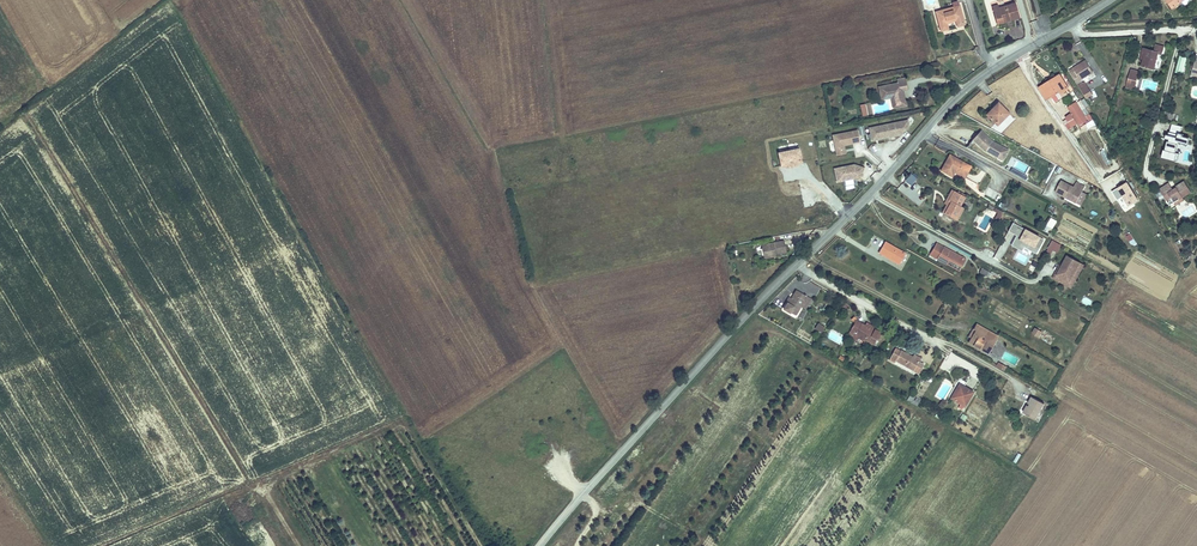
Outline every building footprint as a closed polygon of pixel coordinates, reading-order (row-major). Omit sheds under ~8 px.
[(1169,9),(1173,7),(1167,0),(1164,3),(1169,9)] [(1169,9),(1172,13),(1177,10),(1176,8),(1179,5),(1180,6),(1188,0),(1167,0),(1173,7),(1169,9)] [(1000,9),(993,11),(996,20),(1000,19),(1002,25),(1021,19),(1016,4),(1000,9)] [(959,5),(935,11),(941,31),(948,30),(945,20),(955,17),(957,27),(965,24),(959,5)] [(1144,52),(1140,65),(1152,68),(1158,51),(1161,52),(1163,45),(1154,43),(1152,49),(1142,46),(1140,51),(1144,52)] [(1077,86),(1081,83),(1079,80),(1091,71),(1084,62),(1072,71),(1074,73),(1069,77),(1077,86)] [(1131,88),(1136,70),(1129,69),(1124,86),(1131,88)] [(891,99),(893,107),(906,105),(904,94),(900,95),(899,90),(903,89),(907,88),(904,77),(896,79),(897,84),(883,87),(885,96),(891,95),(891,99)] [(1049,83),(1037,91),(1046,103),(1050,100),(1057,95),(1062,101),(1067,98),(1065,94),(1067,92),(1059,80),(1051,85),(1049,83)] [(1143,80),(1142,88),(1156,90),(1157,82),(1143,80)] [(881,101),(891,99),(891,95),(885,96),(883,87),(878,88),(881,101)] [(1062,101),(1057,95),(1050,100),(1054,105),(1062,101)] [(1090,117),(1080,102),(1077,105),(1087,119),(1090,117)] [(1085,121),(1087,119),(1077,105),(1076,104),(1067,110),(1071,116),(1066,120),(1069,125),(1065,127),(1069,132),(1080,124),(1083,128),(1087,125),(1085,121)] [(998,127),(1008,115),(997,105),(986,117),(998,127)] [(897,135),(897,133),(901,132),(906,126),(905,121),(866,129),(869,141),(897,135)] [(1184,148),(1186,142),(1181,140),(1182,138),(1179,138),(1181,131),(1171,127),(1168,136),(1168,135),(1167,139),(1165,138),(1164,142),(1168,143),(1167,145),(1164,154),(1163,153),(1161,161),(1175,165),(1177,158),(1173,156),(1176,148),(1177,148),(1177,146),(1184,148)] [(857,143),(855,132),(830,137),(834,157),(843,155),(841,147),(857,143)] [(1002,149),(990,142),(979,132),(971,141),(983,152),(996,159),(1002,149)] [(928,143),(935,146),(938,139),(931,136),(928,143)] [(818,141),(819,148),(826,146),(824,140),(818,141)] [(780,169),(803,165),(799,148),(777,152),(780,169)] [(1001,162),(1007,152),(1002,149),(996,159),(1001,162)] [(1106,165),(1112,163),(1105,149),(1100,151),(1106,165)] [(950,178),(952,174),(962,179),(968,168),(947,156),(938,172),(950,178)] [(857,182),(861,169),(851,166),(831,170),(834,183),(850,180),(857,182)] [(1011,169),(1009,173),(1025,180),(1027,176),(1011,169)] [(909,174),(904,182),(911,186),(916,178),(909,174)] [(1081,192),(1084,187),(1075,182),(1073,187),(1060,181),(1054,192),(1075,203),(1081,192)] [(1182,198),(1191,192),(1185,183),(1173,191),(1169,184),(1159,190),(1170,206),(1174,203),(1182,198)] [(948,202),(953,193),(950,191),(943,203),(946,205),(941,212),(944,214),(951,203),(948,202)] [(1080,206),(1086,194),(1081,192),(1075,203),(1080,206)] [(952,218),(958,208),(956,206),(961,198),(953,193),(948,202),(951,203),(944,214),(952,218)] [(1176,207),(1185,201),(1182,198),(1174,203),(1176,207)] [(962,210),(958,208),(952,218),(955,220),(962,210)] [(1002,213),(994,209),(992,212),(996,215),(993,220),(997,223),(1002,213)] [(1052,229),(1056,221),(1050,217),(1045,226),(1052,229)] [(1011,244),(1036,256),(1044,239),(1012,223),(1007,232),(1015,236),(1011,244)] [(1130,232),(1125,235),(1132,246),(1137,243),(1130,232)] [(784,238),(761,243),(764,256),(770,255),(770,253),(775,252),(786,250),(784,238)] [(901,261),(907,251),(885,240),(880,251),(901,261)] [(929,253),(937,257),(939,253),(948,258),(961,265),(965,256),(936,241),(929,253)] [(1069,282),(1079,264),(1067,257),(1061,267),(1057,276),(1055,280),(1063,284),(1065,280),(1069,282)] [(1033,272),(1037,263),(1032,261),(1029,270),(1033,272)] [(1071,289),(1083,266),(1079,264),(1069,282),(1065,280),(1063,284),(1071,289)] [(1057,276),(1061,267),(1059,266),(1053,279),(1055,280),(1057,276)] [(981,268),(979,273),(992,279),(994,274),(981,268)] [(791,315),(792,312),(798,315),(806,302),(803,300),(805,296),(795,290),(790,298),(793,300),(790,304),(787,303),(782,310),(791,315)] [(852,334),(855,329),(860,332),(858,334),(865,337),(866,336),(873,340),(876,335),(879,336),(882,330),(876,326),(874,329),(868,326),(869,324),(861,320),(860,321),(854,318),(847,331),(852,334)] [(983,344),(990,348),(997,336),(975,323),(971,328),(974,330),(970,337),(983,344)] [(817,324),(814,330),(822,333),(825,326),(817,324)] [(1039,336),(1041,331),(1035,328),(1033,332),(1039,336)] [(967,342),(980,349),(983,344),(970,337),(967,342)] [(987,353),(990,348),(983,344),(980,349),(987,353)] [(918,361),(913,358),(911,357),(912,354),(902,348),(901,350),(896,348),(890,358),(894,360),(896,358),(914,368),(918,361)] [(924,364),(918,361),(914,368),(920,371),(924,364)] [(996,368),(1005,372),(1008,367),(998,363),(996,368)] [(958,389),(955,388),(950,397),(964,405),(973,390),(962,383),(958,389)] [(1023,411),(1025,412),(1034,396),(1032,395),(1023,411)] [(918,406),(920,399),(908,396),(906,402),(918,406)] [(1034,396),(1025,412),(1036,418),(1044,402),(1034,396)]
